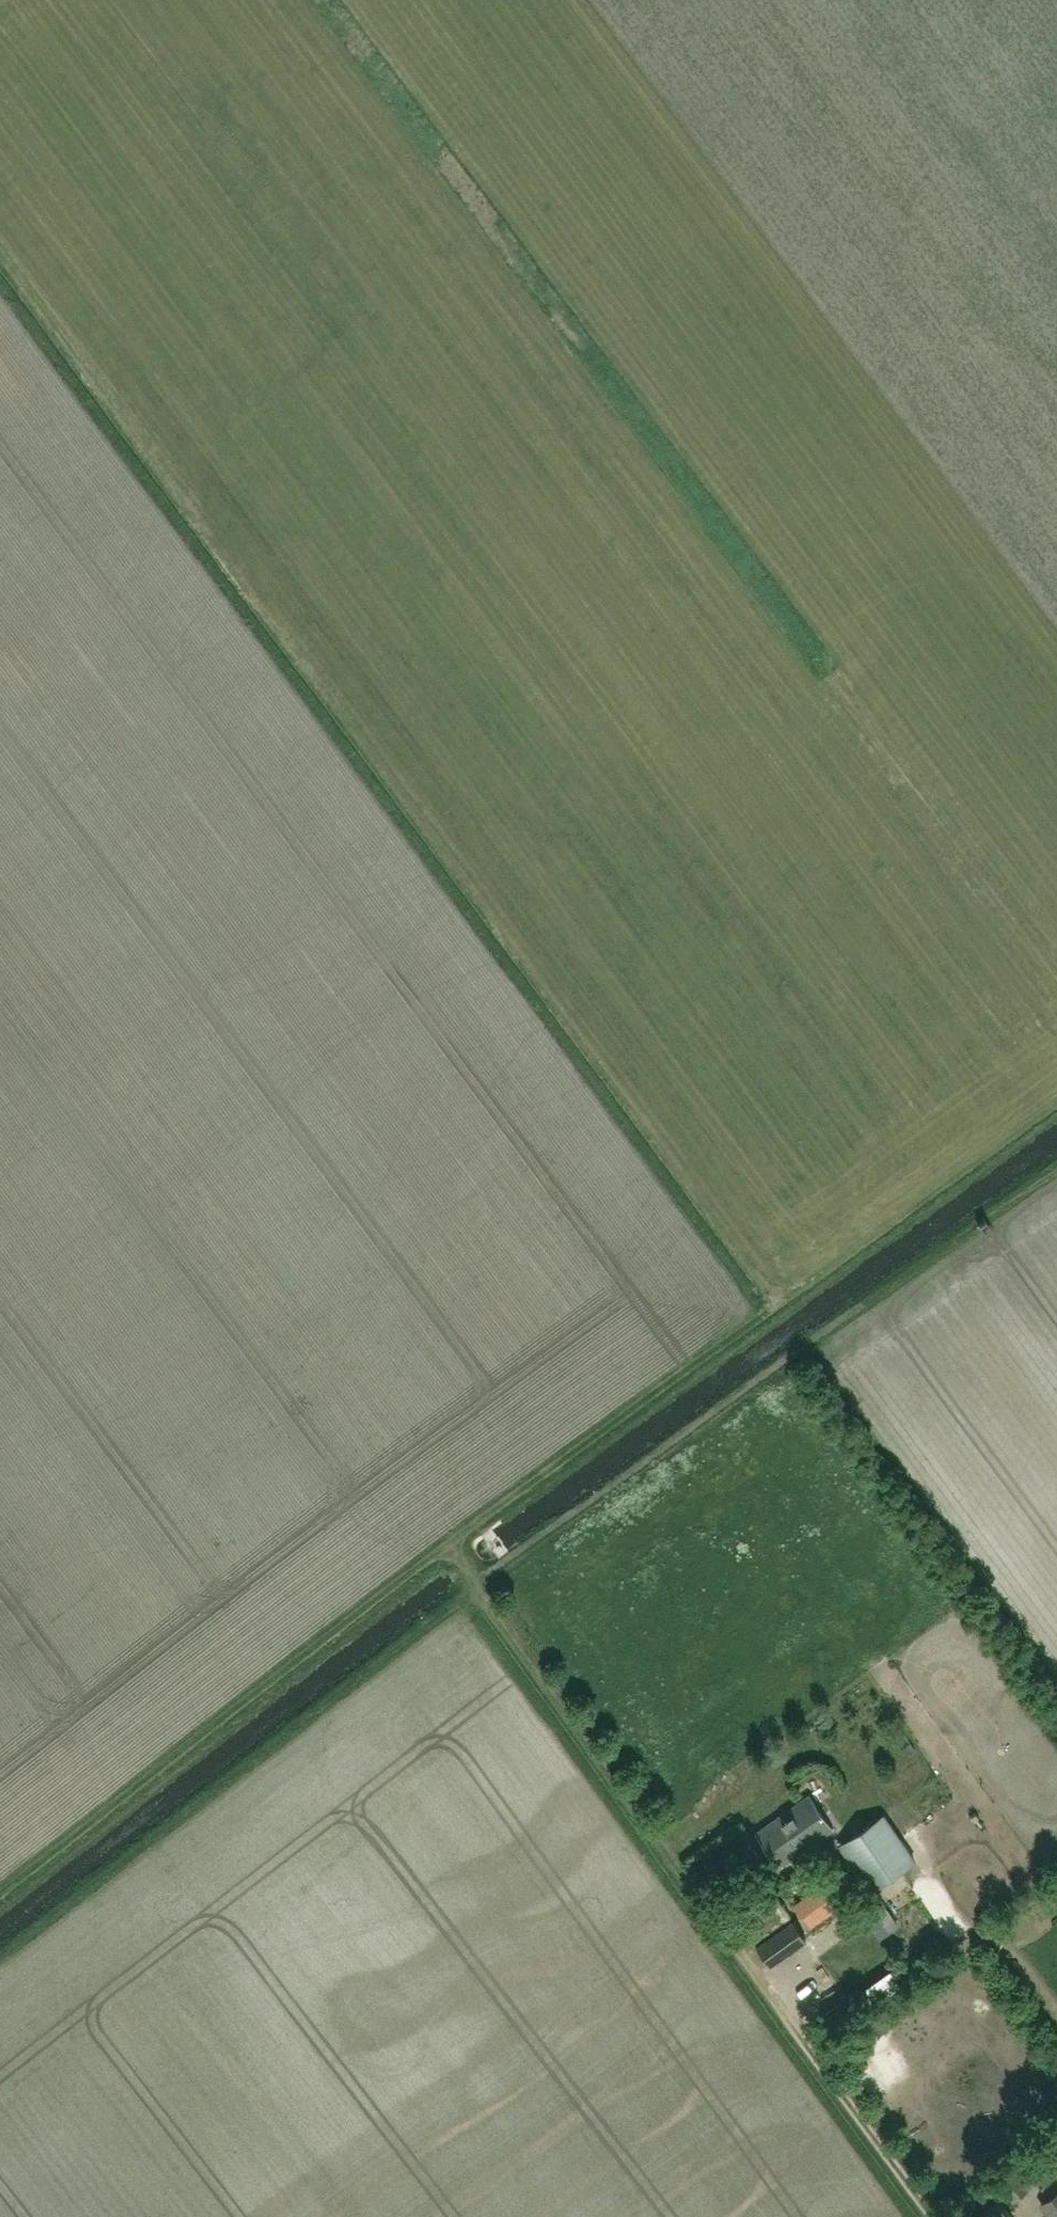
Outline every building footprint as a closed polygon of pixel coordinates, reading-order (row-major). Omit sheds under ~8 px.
[(779,1867),(833,1829),(810,1795),(756,1833),(779,1867)] [(918,1862),(886,1816),(840,1847),(872,1893),(918,1862)] [(809,1929),(848,1900),(834,1880),(795,1908),(809,1929)] [(776,1896),(739,1923),(754,1944),(791,1917),(776,1896)] [(883,1902),(863,1915),(875,1933),(895,1920),(883,1902)] [(770,1965),(806,1940),(793,1922),(758,1947),(770,1965)] [(1045,2207),(1052,2216),(1056,2216),(1056,2199),(1045,2207)]
